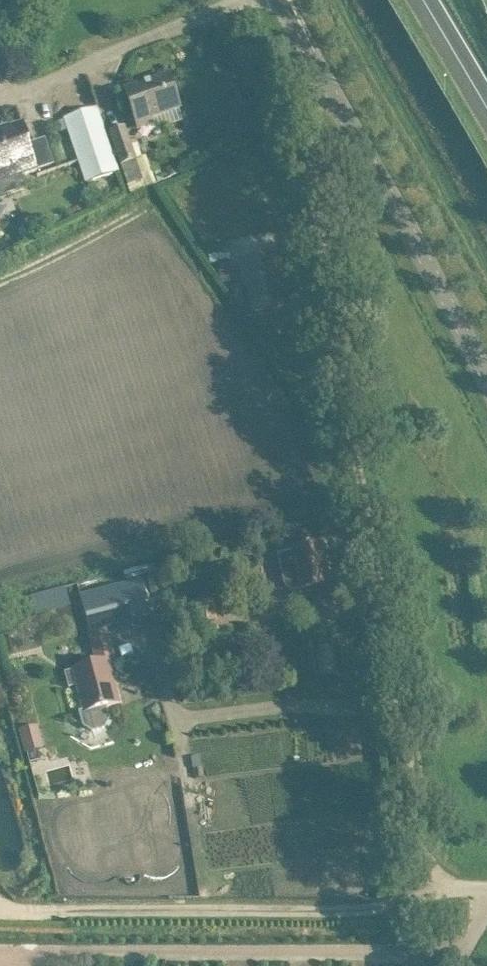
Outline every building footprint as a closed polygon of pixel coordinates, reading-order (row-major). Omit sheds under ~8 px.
[(249,17),(252,25),(259,22),(257,14),(249,17)] [(168,76),(125,91),(138,129),(153,124),(151,119),(180,108),(168,76)] [(96,108),(65,118),(86,184),(117,173),(96,108)] [(0,133),(0,198),(26,189),(22,176),(37,171),(28,145),(29,145),(22,125),(0,133)] [(144,161),(137,164),(135,160),(136,160),(125,128),(110,133),(121,165),(128,186),(150,178),(144,161)] [(176,163),(165,168),(169,177),(180,173),(176,163)] [(218,263),(222,284),(231,283),(228,262),(231,261),(229,248),(208,252),(210,264),(218,263)] [(293,551),(294,553),(279,555),(283,582),(286,588),(290,591),(297,592),(329,586),(322,546),(293,551)] [(140,579),(80,595),(89,633),(150,617),(140,579)] [(73,671),(65,673),(69,688),(77,686),(84,711),(79,712),(83,727),(93,732),(104,729),(110,720),(107,707),(119,704),(108,661),(73,670),(73,671)] [(33,757),(52,751),(45,730),(26,736),(33,757)]
